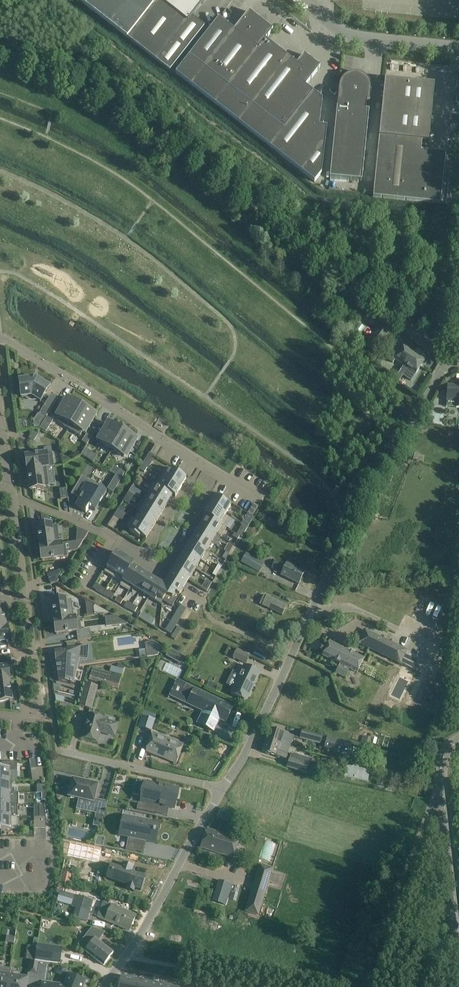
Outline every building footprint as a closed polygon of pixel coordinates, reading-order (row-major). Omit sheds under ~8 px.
[(127,39),(156,0),(77,0),(127,39)] [(127,39),(170,72),(206,25),(194,15),(205,0),(156,0),(127,39)] [(175,74),(240,125),(291,60),(265,40),(273,31),(249,12),(234,31),(218,19),(175,74)] [(297,64),(291,60),(240,125),(314,183),(321,174),(327,127),(319,126),(322,100),(305,86),(320,68),(304,55),(297,64)] [(357,74),(355,74),(354,74),(352,74),(351,74),(349,75),(348,75),(347,76),(346,76),(345,77),(344,78),(343,79),(342,80),(342,81),(341,82),(340,84),(340,85),(339,86),(339,87),(339,88),(337,108),(330,178),(362,181),(369,111),(366,110),(367,101),(370,101),(371,90),(371,89),(371,88),(371,87),(370,86),(370,84),(370,83),(369,82),(367,83),(363,79),(365,77),(364,76),(363,76),(361,75),(360,75),(359,74),(357,74)] [(381,117),(373,198),(440,205),(446,154),(421,152),(422,142),(428,143),(434,85),(385,80),(381,117)] [(396,346),(387,359),(393,363),(395,360),(404,366),(407,362),(413,353),(404,346),(401,350),(396,346)] [(404,366),(395,378),(399,381),(403,375),(411,381),(416,374),(425,361),(413,353),(407,362),(404,366)] [(40,402),(50,387),(35,378),(19,380),(21,398),(31,397),(40,402)] [(446,407),(456,408),(458,408),(458,383),(458,387),(448,386),(447,399),(446,407)] [(70,400),(59,418),(70,425),(71,425),(81,407),(70,400)] [(38,415),(34,421),(35,427),(41,427),(45,419),(52,409),(45,404),(38,415)] [(80,436),(93,414),(81,407),(71,425),(70,425),(68,429),(80,436)] [(434,424),(442,425),(443,415),(434,414),(434,424)] [(46,419),(40,429),(46,433),(53,421),(47,417),(46,419)] [(111,425),(100,443),(112,450),(123,431),(111,425)] [(124,457),(134,438),(123,431),(112,450),(124,457)] [(29,438),(34,441),(38,435),(33,432),(29,438)] [(86,434),(82,441),(87,445),(92,437),(86,434)] [(85,448),(81,454),(87,458),(91,452),(85,448)] [(54,466),(52,453),(25,457),(27,470),(46,467),(54,466)] [(413,459),(423,462),(424,456),(415,454),(413,459)] [(147,468),(148,468),(151,463),(145,459),(142,465),(147,468)] [(46,467),(27,470),(30,490),(44,489),(44,487),(49,486),(46,467)] [(180,488),(186,479),(181,476),(182,475),(176,472),(175,473),(167,467),(161,476),(179,487),(180,488)] [(119,469),(116,475),(121,479),(125,472),(119,469)] [(115,476),(107,489),(113,493),(121,480),(115,476)] [(175,497),(180,488),(179,487),(161,476),(156,485),(174,496),(175,497)] [(167,504),(172,496),(175,497),(174,496),(156,485),(153,483),(148,492),(152,495),(167,504)] [(82,495),(75,507),(86,513),(89,507),(95,511),(107,492),(101,488),(98,492),(85,485),(80,494),(82,495)] [(68,498),(66,488),(59,489),(61,499),(68,498)] [(125,498),(130,501),(134,495),(128,492),(125,498)] [(162,513),(167,504),(152,495),(147,503),(162,513)] [(209,506),(229,518),(225,515),(230,507),(226,504),(226,503),(220,499),(220,500),(215,497),(210,506),(209,506)] [(162,513),(147,503),(141,512),(157,521),(162,513)] [(224,526),(229,518),(209,506),(204,514),(204,515),(226,528),(224,526)] [(367,519),(371,521),(376,513),(372,511),(367,519)] [(136,521),(151,530),(157,521),(141,512),(136,521)] [(226,528),(204,515),(206,517),(201,525),(217,534),(221,537),(226,528)] [(278,520),(270,515),(266,523),(273,528),(278,520)] [(136,521),(132,518),(126,527),(130,530),(129,532),(139,538),(140,536),(146,539),(151,530),(136,521)] [(40,547),(60,545),(60,544),(57,526),(55,526),(51,526),(51,525),(37,527),(40,547)] [(217,534),(201,525),(196,534),(211,543),(217,534)] [(237,535),(239,536),(242,538),(247,529),(243,526),(242,526),(237,535)] [(76,528),(76,541),(84,540),(88,533),(76,528)] [(191,542),(206,552),(210,554),(206,551),(211,543),(196,534),(191,542)] [(205,563),(210,554),(206,552),(191,542),(185,551),(201,560),(205,563)] [(40,547),(42,561),(67,557),(66,543),(60,544),(60,545),(40,547)] [(195,569),(201,560),(185,551),(180,560),(195,569)] [(125,558),(116,553),(113,557),(112,556),(109,562),(110,563),(104,572),(113,578),(118,569),(119,568),(125,558)] [(264,564),(246,554),(241,563),(259,573),(264,564)] [(118,569),(113,578),(121,583),(120,585),(127,574),(134,563),(133,563),(125,558),(119,568),(118,569)] [(195,569),(180,560),(174,568),(190,578),(195,569)] [(285,566),(275,561),(272,569),(281,574),(280,576),(290,580),(299,584),(305,573),(296,568),(286,564),(285,566)] [(120,585),(129,591),(131,587),(136,579),(141,571),(133,566),(134,564),(134,563),(127,574),(120,585)] [(171,574),(167,580),(183,589),(186,584),(190,578),(174,568),(171,574)] [(51,584),(57,583),(62,576),(60,571),(47,575),(51,584)] [(136,579),(131,587),(140,592),(145,585),(150,577),(149,576),(141,571),(136,579)] [(158,582),(150,577),(145,585),(140,592),(149,597),(153,590),(158,582)] [(167,580),(165,584),(164,584),(166,595),(163,601),(172,607),(179,595),(183,589),(167,580)] [(149,597),(155,601),(157,598),(163,601),(166,595),(164,584),(163,585),(158,582),(153,590),(149,597)] [(202,588),(207,591),(211,584),(206,582),(202,588)] [(106,590),(99,586),(96,590),(103,594),(106,590)] [(282,616),(287,606),(267,596),(262,606),(282,616)] [(80,618),(80,617),(74,618),(71,600),(65,600),(65,599),(51,601),(54,621),(64,620),(75,618),(80,618)] [(95,608),(96,615),(109,614),(96,606),(95,608)] [(155,620),(142,612),(139,618),(152,626),(155,620)] [(113,616),(114,626),(126,625),(125,623),(113,616)] [(54,621),(56,635),(77,632),(78,641),(91,640),(90,629),(82,630),(80,618),(75,618),(64,620),(54,621)] [(174,628),(169,625),(165,631),(171,634),(174,628)] [(7,647),(6,642),(8,642),(6,628),(0,629),(0,648),(7,647)] [(365,631),(359,643),(400,664),(406,651),(365,631)] [(116,637),(117,646),(134,644),(133,635),(116,637)] [(153,641),(145,644),(147,657),(158,656),(161,646),(153,641)] [(357,673),(364,660),(329,643),(323,656),(340,665),(335,673),(345,678),(349,669),(357,673)] [(67,649),(54,651),(57,673),(58,681),(74,685),(74,683),(72,683),(78,659),(87,660),(88,646),(80,647),(67,649)] [(171,649),(168,656),(178,662),(182,655),(171,649)] [(233,658),(246,664),(249,656),(237,650),(233,658)] [(234,688),(231,694),(244,700),(246,701),(249,696),(252,688),(254,684),(260,673),(254,670),(244,665),(242,670),(234,688)] [(9,680),(7,667),(0,668),(0,682),(9,680)] [(89,681),(117,689),(121,677),(93,668),(89,681)] [(12,701),(9,680),(0,682),(0,702),(12,701)] [(98,687),(85,683),(79,707),(91,710),(98,687)] [(185,685),(178,700),(204,712),(198,724),(214,731),(219,719),(225,722),(232,707),(185,685)] [(104,719),(88,715),(82,738),(97,742),(100,731),(106,733),(106,734),(114,736),(118,725),(103,721),(104,719)] [(290,748),(296,750),(290,748),(293,736),(269,729),(266,741),(290,748)] [(301,739),(320,744),(322,735),(303,731),(301,739)] [(184,745),(153,733),(146,752),(176,764),(184,745)] [(372,739),(363,736),(362,742),(370,744),(372,739)] [(327,737),(324,748),(349,755),(352,744),(327,737)] [(294,755),(296,750),(290,748),(266,741),(262,752),(286,760),(288,753),(294,755)] [(309,766),(290,759),(287,768),(307,774),(309,766)] [(347,766),(344,778),(367,783),(370,771),(358,769),(359,766),(353,765),(352,767),(347,766)] [(11,769),(0,769),(0,782),(11,781),(11,769)] [(72,780),(69,798),(94,803),(98,786),(97,785),(89,784),(81,782),(74,780),(72,780)] [(11,793),(19,793),(11,793),(11,781),(0,782),(0,793),(11,793)] [(160,785),(159,785),(145,783),(143,795),(140,795),(137,810),(156,814),(157,806),(159,806),(159,807),(160,807),(160,806),(165,807),(165,808),(166,808),(166,807),(172,809),(173,805),(175,806),(176,805),(175,805),(176,800),(177,800),(177,799),(176,799),(178,790),(179,790),(170,788),(170,787),(169,787),(169,788),(165,787),(166,786),(165,786),(165,787),(164,786),(163,786),(159,786),(160,785)] [(11,793),(0,793),(0,805),(18,805),(19,805),(19,793),(11,793)] [(18,805),(0,805),(0,818),(18,817),(18,805)] [(97,810),(93,826),(100,828),(105,812),(97,810)] [(123,823),(121,831),(129,833),(126,849),(126,850),(135,852),(135,851),(134,851),(134,850),(136,840),(138,840),(141,840),(141,838),(153,840),(154,838),(154,835),(155,835),(156,832),(155,832),(155,831),(156,828),(148,826),(147,826),(148,821),(130,818),(123,816),(122,822),(123,823)] [(18,830),(18,817),(0,818),(0,830),(18,830)] [(239,841),(206,830),(201,847),(233,858),(239,841)] [(97,837),(95,844),(103,846),(104,838),(97,837)] [(70,855),(87,859),(89,848),(72,844),(70,855)] [(116,866),(111,880),(128,886),(127,889),(135,892),(136,889),(141,891),(146,877),(133,872),(134,868),(123,864),(121,868),(116,866)] [(272,870),(260,866),(254,884),(245,913),(257,917),(266,888),(272,870)] [(61,881),(68,883),(71,873),(63,872),(61,881)] [(220,881),(214,902),(225,905),(231,885),(220,881)] [(73,895),(59,891),(56,902),(88,911),(91,900),(73,895)] [(136,916),(103,902),(96,916),(130,931),(136,916)] [(105,933),(93,929),(79,946),(86,951),(86,952),(103,965),(113,953),(98,942),(105,933)] [(28,946),(26,959),(31,960),(31,962),(29,973),(37,975),(39,963),(34,962),(38,939),(34,938),(33,947),(28,946)] [(37,945),(35,960),(60,964),(62,949),(37,945)] [(35,986),(82,986),(85,981),(76,978),(76,977),(76,976),(72,974),(71,974),(70,975),(69,975),(65,986),(44,983),(44,981),(47,964),(39,963),(35,986)] [(10,970),(0,968),(0,986),(7,986),(10,970)] [(27,979),(9,976),(7,986),(26,986),(27,979)] [(150,984),(122,978),(121,981),(121,985),(120,985),(120,986),(149,986),(150,984)]
